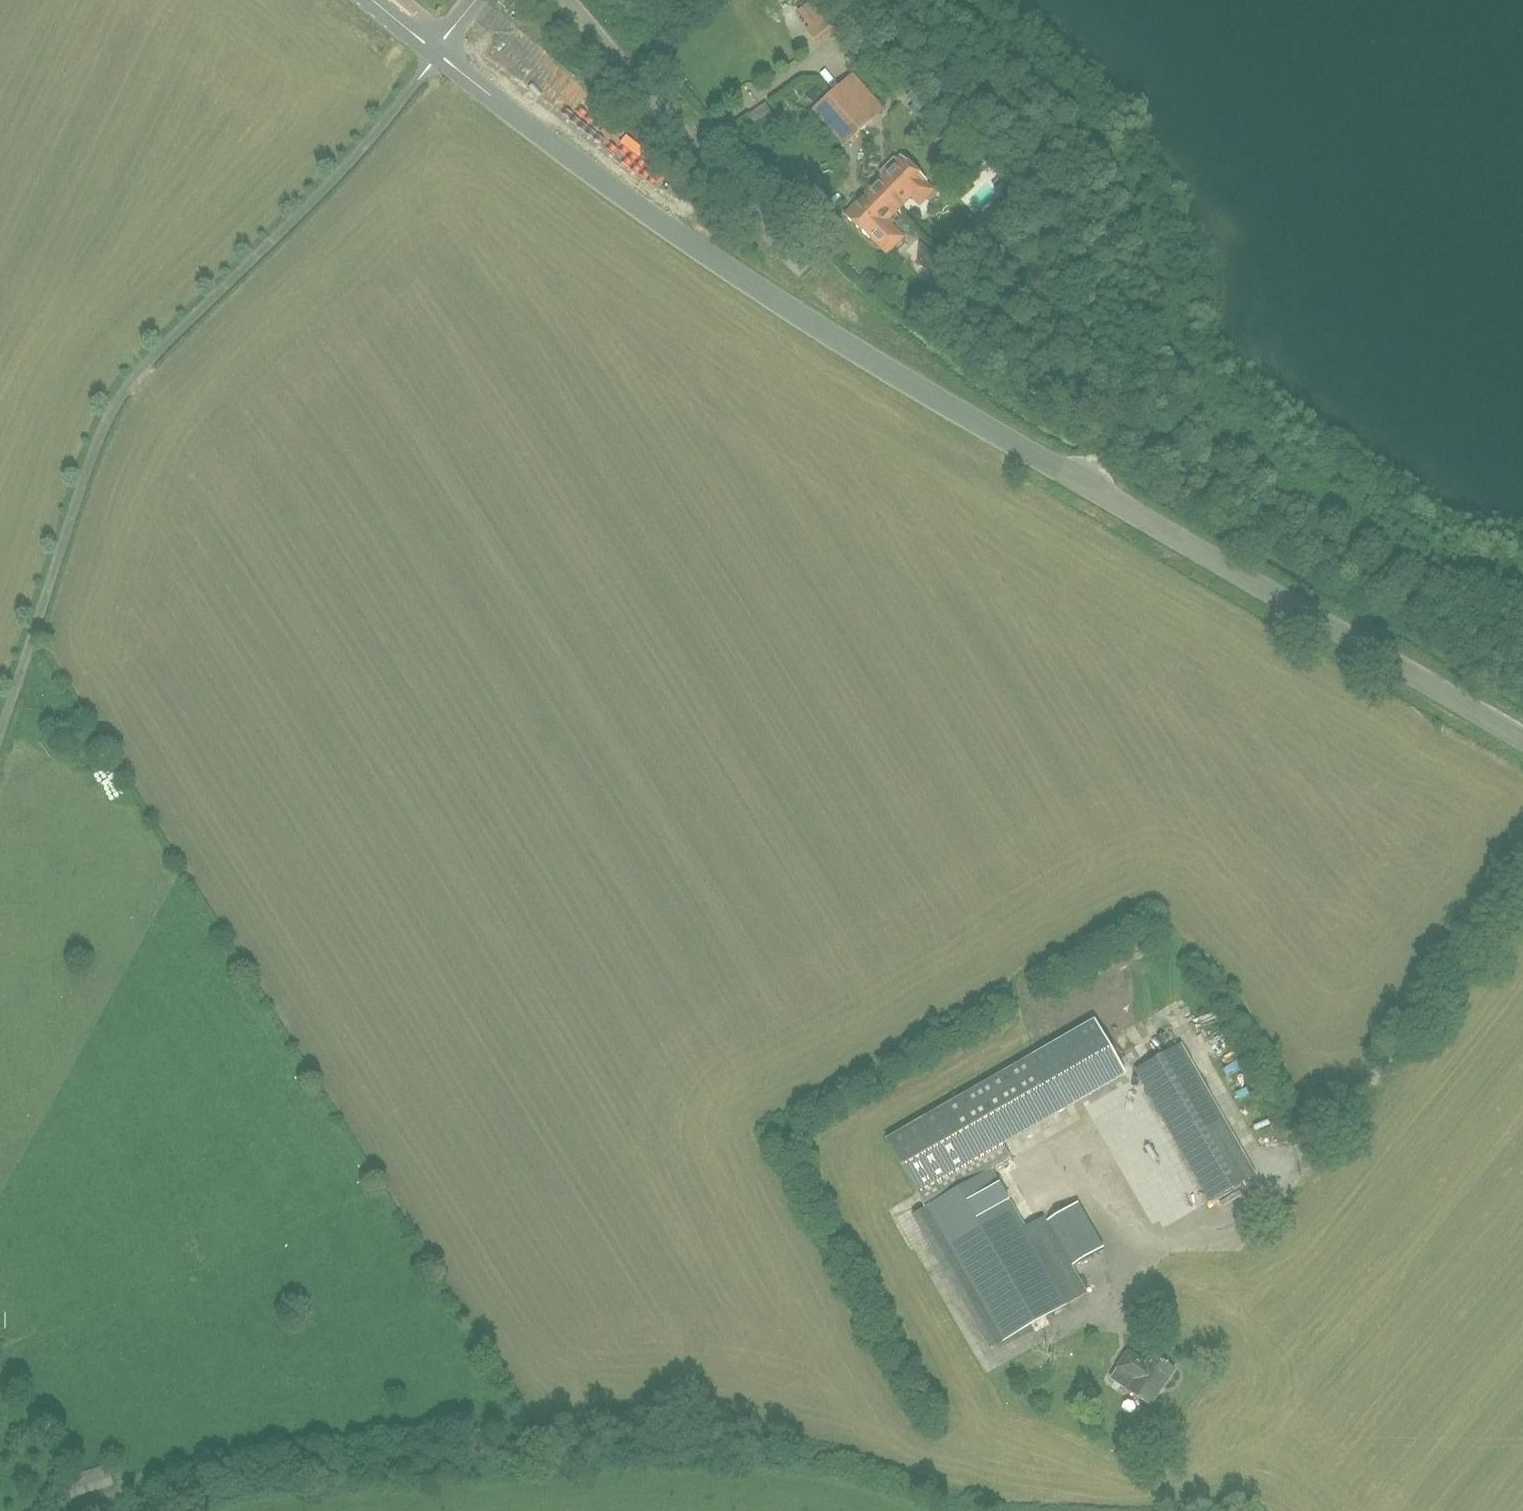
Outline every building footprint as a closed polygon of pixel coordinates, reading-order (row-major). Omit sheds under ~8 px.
[(849,77),(827,96),(859,131),(880,112),(849,77)] [(859,131),(827,96),(813,109),(844,144),(859,131)] [(901,157),(872,187),(897,211),(912,196),(918,202),(923,202),(931,193),(931,188),(925,182),(926,181),(901,157)] [(888,220),(897,211),(872,187),(863,196),(864,197),(846,216),(869,238),(871,237),(888,254),(903,238),(886,221),(887,220),(888,220)] [(1037,1219),(1004,1162),(1010,1158),(972,1092),(886,1140),(925,1207),(912,1215),(989,1348),(1088,1292),(1072,1266),(1104,1247),(1079,1202),(1047,1220),(1044,1215),(1037,1219)] [(1150,1406),(1184,1356),(1161,1340),(1145,1364),(1127,1352),(1116,1368),(1133,1380),(1127,1390),(1150,1406)] [(108,1465),(62,1479),(68,1500),(115,1486),(108,1465)]
